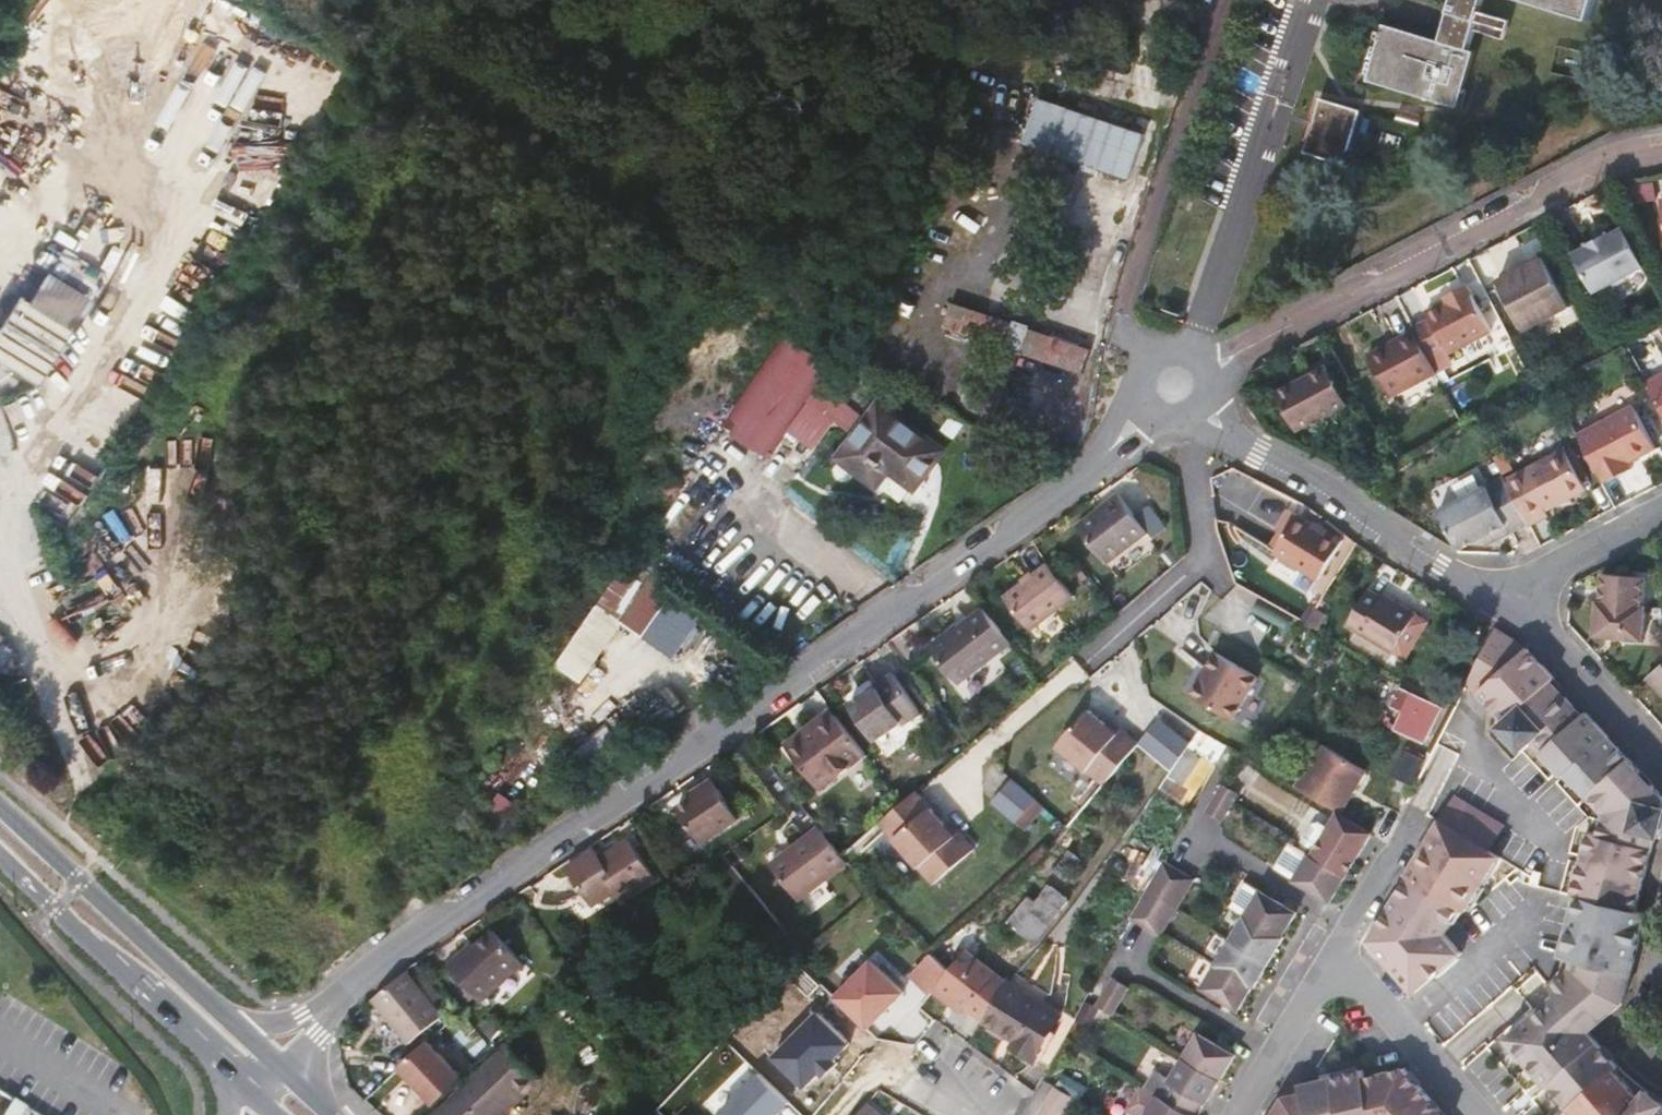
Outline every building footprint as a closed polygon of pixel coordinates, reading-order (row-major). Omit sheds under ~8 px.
[(1416,54),(1361,38),(1344,93),(1434,121),(1452,64),(1443,62),(1462,2),(1564,33),(1574,0),(1432,0),(1416,54)] [(47,24),(26,9),(5,43),(26,59),(47,24)] [(77,43),(47,24),(26,59),(55,77),(77,43)] [(206,100),(234,110),(247,75),(219,65),(206,100)] [(1148,134),(1042,97),(1026,144),(1086,165),(1102,171),(1132,181),(1148,134)] [(1362,108),(1323,97),(1307,150),(1346,161),(1362,108)] [(1102,171),(1086,165),(1084,172),(1100,177),(1102,171)] [(105,227),(70,206),(49,243),(46,241),(22,281),(79,315),(103,276),(95,271),(116,235),(105,229),(105,227)] [(1645,268),(1626,230),(1611,237),(1609,235),(1588,246),(1589,248),(1575,256),(1594,294),(1645,268)] [(1571,311),(1544,259),(1499,282),(1525,334),(1571,311)] [(1496,330),(1472,284),(1445,297),(1448,302),(1426,314),(1430,321),(1413,329),(1415,332),(1428,358),(1445,350),(1448,354),(1496,330)] [(20,293),(0,326),(0,361),(37,384),(73,326),(20,293)] [(1018,322),(956,301),(948,326),(1009,347),(990,410),(1002,415),(1025,352),(1087,372),(1095,348),(1034,328),(1035,324),(1019,319),(1018,322)] [(1428,358),(1415,332),(1369,356),(1391,398),(1437,374),(1428,358)] [(831,369),(788,338),(728,422),(771,452),(831,369)] [(1348,405),(1327,367),(1277,394),(1297,433),(1348,405)] [(1651,383),(1661,406),(1661,377),(1651,383)] [(946,450),(884,405),(846,458),(908,502),(946,450)] [(1637,407),(1581,435),(1606,484),(1636,469),(1632,463),(1659,450),(1637,407)] [(1530,522),(1533,527),(1551,518),(1548,512),(1588,491),(1568,451),(1509,481),(1525,512),(1530,522)] [(1513,524),(1516,530),(1530,522),(1525,512),(1509,481),(1508,479),(1445,512),(1465,549),(1484,539),(1513,524)] [(1151,534),(1122,497),(1085,526),(1112,563),(1151,534)] [(1327,534),(1316,526),(1300,517),(1278,552),(1321,579),(1345,539),(1331,529),(1327,534)] [(1319,522),(1316,526),(1327,534),(1331,529),(1319,522)] [(1488,546),(1516,530),(1513,524),(1484,539),(1488,546)] [(1176,565),(1187,556),(1178,546),(1167,555),(1176,565)] [(636,603),(655,616),(677,592),(631,560),(560,663),(584,680),(622,624),(636,603)] [(1078,593),(1053,560),(1009,593),(1033,626),(1078,593)] [(1646,580),(1608,577),(1605,605),(1601,605),(1599,637),(1647,642),(1650,609),(1644,609),(1646,580)] [(1397,601),(1387,595),(1373,587),(1353,623),(1397,650),(1420,608),(1400,597),(1397,601)] [(1390,591),(1387,595),(1397,601),(1400,597),(1390,591)] [(702,609),(677,592),(655,616),(641,636),(670,656),(702,609)] [(641,636),(655,616),(636,603),(622,624),(641,636)] [(960,681),(1013,641),(985,604),(933,643),(960,681)] [(1331,616),(1319,609),(1309,625),(1322,633),(1331,616)] [(1556,677),(1534,652),(1497,629),(1485,654),(1472,678),(1468,685),(1480,690),(1506,721),(1500,727),(1522,751),(1532,742),(1563,777),(1569,771),(1602,808),(1595,834),(1588,832),(1573,893),(1583,895),(1633,908),(1651,832),(1656,833),(1661,810),(1661,802),(1659,801),(1661,790),(1628,755),(1586,710),(1582,714),(1552,682),(1556,677)] [(1215,651),(1202,673),(1217,682),(1244,698),(1257,675),(1215,651)] [(1649,680),(1661,694),(1661,669),(1649,680)] [(924,709),(894,671),(878,683),(880,686),(870,694),(867,691),(851,703),(879,739),(904,720),(906,722),(924,709)] [(1217,682),(1202,673),(1190,693),(1231,718),(1244,698),(1217,682)] [(1439,708),(1401,689),(1392,707),(1401,711),(1394,728),(1423,742),(1439,708)] [(785,742),(790,749),(839,712),(834,705),(785,742)] [(1102,719),(1090,709),(1059,746),(1067,752),(1102,719)] [(839,712),(790,749),(815,783),(833,769),(838,774),(869,752),(839,712)] [(1140,744),(1170,769),(1187,745),(1191,741),(1162,717),(1140,744)] [(1108,724),(1102,719),(1067,752),(1105,785),(1140,744),(1122,729),(1119,733),(1108,724)] [(1112,720),(1108,724),(1119,733),(1122,729),(1112,720)] [(622,737),(611,723),(570,755),(592,782),(626,755),(615,742),(622,737)] [(1225,744),(1199,729),(1191,741),(1187,745),(1201,756),(1204,752),(1216,761),(1225,744)] [(1294,783),(1338,809),(1362,768),(1319,742),(1294,783)] [(1188,748),(1170,776),(1184,784),(1201,757),(1188,748)] [(1393,774),(1411,784),(1424,759),(1406,749),(1393,774)] [(1184,784),(1170,776),(1162,788),(1176,797),(1174,799),(1187,808),(1200,790),(1214,764),(1202,756),(1201,757),(1184,784)] [(818,788),(838,774),(833,769),(815,783),(818,788)] [(705,787),(694,795),(681,805),(705,839),(742,813),(714,775),(702,783),(705,787)] [(1072,825),(1039,801),(1015,780),(996,803),(1051,849),(1072,825)] [(705,787),(702,783),(691,791),(694,795),(705,787)] [(1236,792),(1223,783),(1215,796),(1207,808),(1220,817),(1228,804),(1236,792)] [(918,788),(882,819),(935,881),(976,846),(961,829),(956,833),(947,822),(918,788)] [(1455,797),(1440,821),(1473,840),(1478,843),(1486,848),(1497,855),(1511,830),(1455,797)] [(1275,866),(1331,898),(1370,829),(1338,811),(1328,828),(1318,822),(1312,823),(1301,842),(1314,849),(1312,853),(1290,840),(1275,866)] [(1440,821),(1434,817),(1403,872),(1405,873),(1367,941),(1411,992),(1455,954),(1440,937),(1462,909),(1467,912),(1507,861),(1497,855),(1486,848),(1478,843),(1473,840),(1440,821)] [(951,818),(947,822),(956,833),(961,829),(951,818)] [(843,852),(822,825),(774,862),(801,899),(850,862),(843,852)] [(660,874),(633,836),(606,855),(599,846),(572,864),(598,902),(621,887),(627,896),(660,874)] [(1146,886),(1177,904),(1193,874),(1162,858),(1154,873),(1146,886)] [(1538,871),(1535,883),(1543,885),(1545,885),(1548,874),(1538,871)] [(1297,911),(1245,880),(1231,903),(1247,912),(1232,937),(1272,960),(1287,937),(1282,934),(1297,911)] [(1058,918),(1071,899),(1054,886),(1037,902),(1029,895),(1012,919),(1009,923),(1036,945),(1058,918)] [(1162,932),(1177,904),(1146,886),(1131,914),(1162,932)] [(1633,908),(1583,895),(1563,966),(1544,982),(1556,995),(1587,1029),(1620,1001),(1641,911),(1633,908)] [(629,909),(617,917),(624,927),(636,919),(629,909)] [(473,960),(468,956),(456,969),(467,979),(486,998),(492,1004),(531,964),(499,933),(483,949),(473,960)] [(1272,960),(1232,937),(1202,985),(1239,1007),(1254,982),(1257,984),(1272,960)] [(473,960),(483,949),(478,945),(468,956),(473,960)] [(936,987),(951,999),(955,994),(984,1017),(1007,982),(967,949),(949,970),(936,987)] [(873,959),(837,997),(869,1028),(905,990),(873,959)] [(822,984),(802,965),(790,977),(810,997),(822,984)] [(395,987),(382,996),(418,1042),(451,1016),(415,971),(395,987)] [(1129,987),(1114,978),(1097,1006),(1112,1014),(1129,987)] [(486,998),(467,979),(459,987),(478,1006),(486,998)] [(1010,1047),(1031,1060),(1036,1052),(1050,1062),(1063,1038),(1071,1022),(1074,1018),(1061,1010),(1058,1015),(1007,982),(984,1017),(983,1019),(1014,1039),(1010,1047)] [(955,994),(951,999),(981,1022),(983,1019),(984,1017),(955,994)] [(1534,1015),(1507,1039),(1535,1071),(1553,1091),(1573,1114),(1661,1114),(1661,1101),(1645,1087),(1639,1095),(1615,1068),(1619,1064),(1587,1029),(1556,995),(1534,1015)] [(1074,1018),(1071,1022),(1083,1029),(1097,1006),(1085,998),(1074,1018)] [(851,1041),(819,1011),(777,1056),(808,1086),(823,1070),(836,1057),(851,1041)] [(1144,1085),(1157,1092),(1163,1096),(1176,1103),(1179,1105),(1193,1113),(1202,1098),(1207,1101),(1234,1055),(1196,1032),(1171,1076),(1154,1066),(1144,1085)] [(468,1073),(435,1039),(408,1065),(440,1099),(468,1073)] [(545,1077),(512,1043),(439,1113),(441,1114),(506,1114),(545,1077)] [(1036,1052),(1031,1060),(1045,1069),(1050,1062),(1036,1052)] [(840,1060),(836,1057),(823,1070),(827,1074),(840,1060)] [(1401,1067),(1362,1076),(1361,1069),(1298,1084),(1299,1091),(1283,1095),(1270,1114),(1446,1114),(1401,1067)] [(793,1100),(763,1070),(723,1111),(728,1114),(779,1114),(793,1100)] [(1067,1093),(1055,1114),(1070,1114),(1079,1100),(1085,1089),(1072,1081),(1066,1092),(1067,1093)] [(1134,1114),(1144,1114),(1157,1092),(1144,1085),(1141,1083),(1127,1111),(1134,1114)] [(1067,1093),(1066,1092),(1054,1085),(1038,1114),(1041,1114),(1055,1114),(1067,1093)] [(1193,1113),(1179,1105),(1176,1103),(1163,1096),(1157,1092),(1144,1114),(1197,1114),(1193,1113)] [(1,1114),(17,1114),(22,1107),(10,1100),(1,1114)] [(866,1103),(856,1114),(881,1114),(866,1103)]
